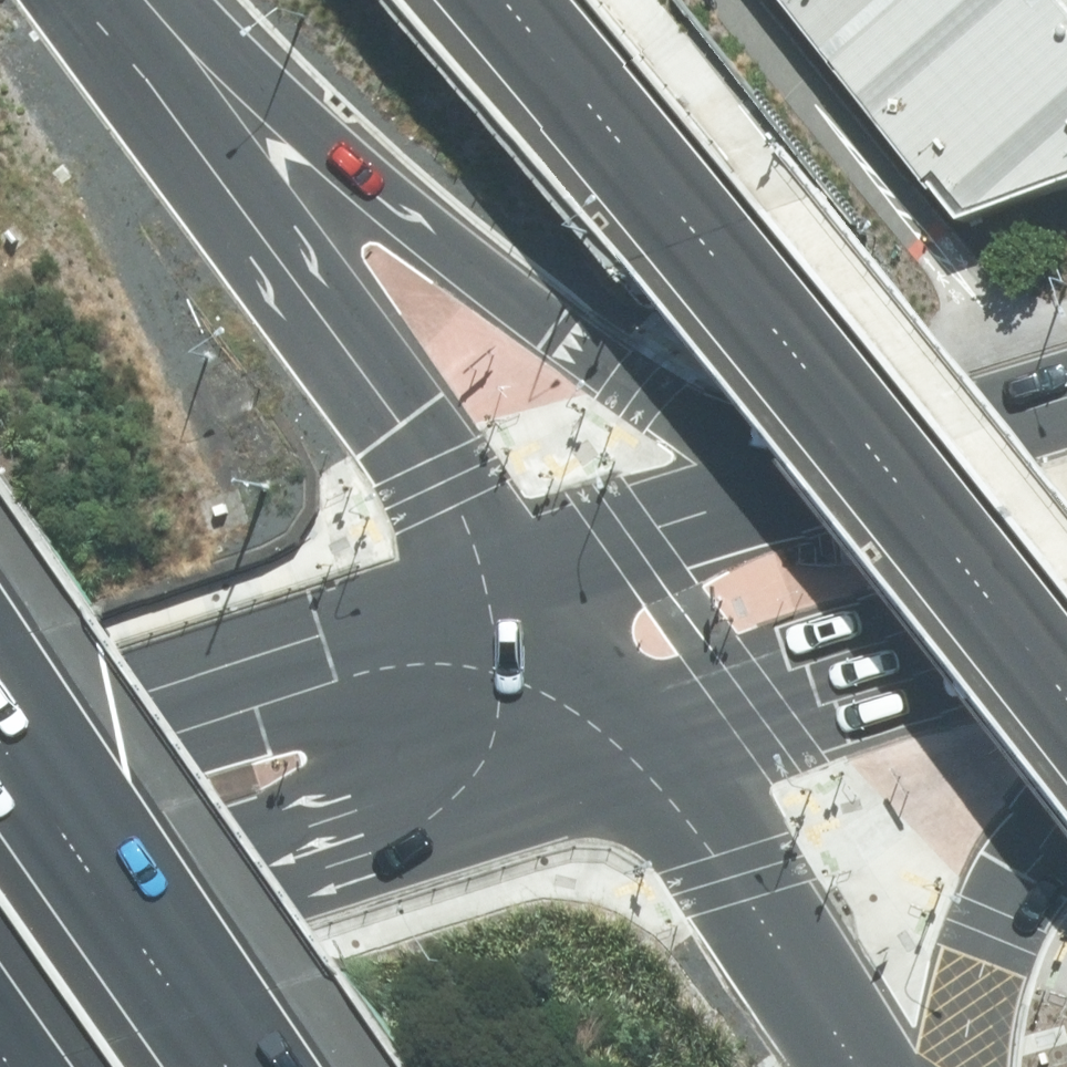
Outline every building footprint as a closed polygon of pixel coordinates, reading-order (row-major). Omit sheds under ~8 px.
[(963,237),(1066,199),(1066,0),(772,0),(963,237)]
